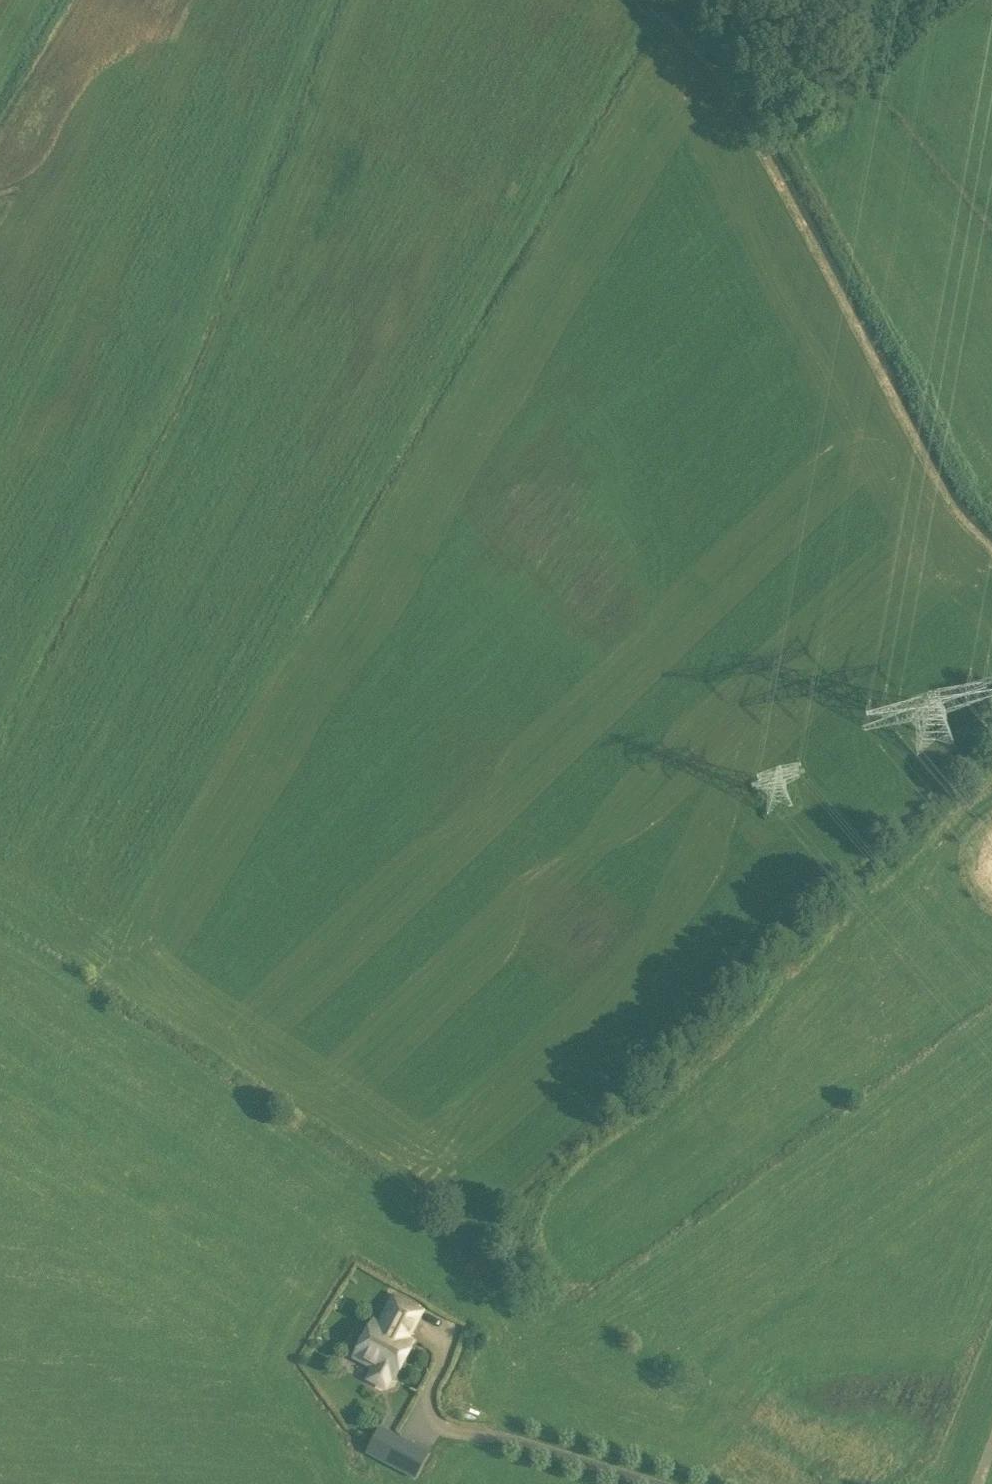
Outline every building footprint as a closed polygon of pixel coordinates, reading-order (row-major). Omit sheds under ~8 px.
[(406,1338),(421,1310),(393,1296),(379,1324),(373,1321),(354,1356),(374,1367),(369,1378),(382,1385),(387,1383),(391,1375),(394,1377),(413,1341),(406,1338)] [(422,1429),(382,1408),(371,1430),(411,1451),(422,1429)]
